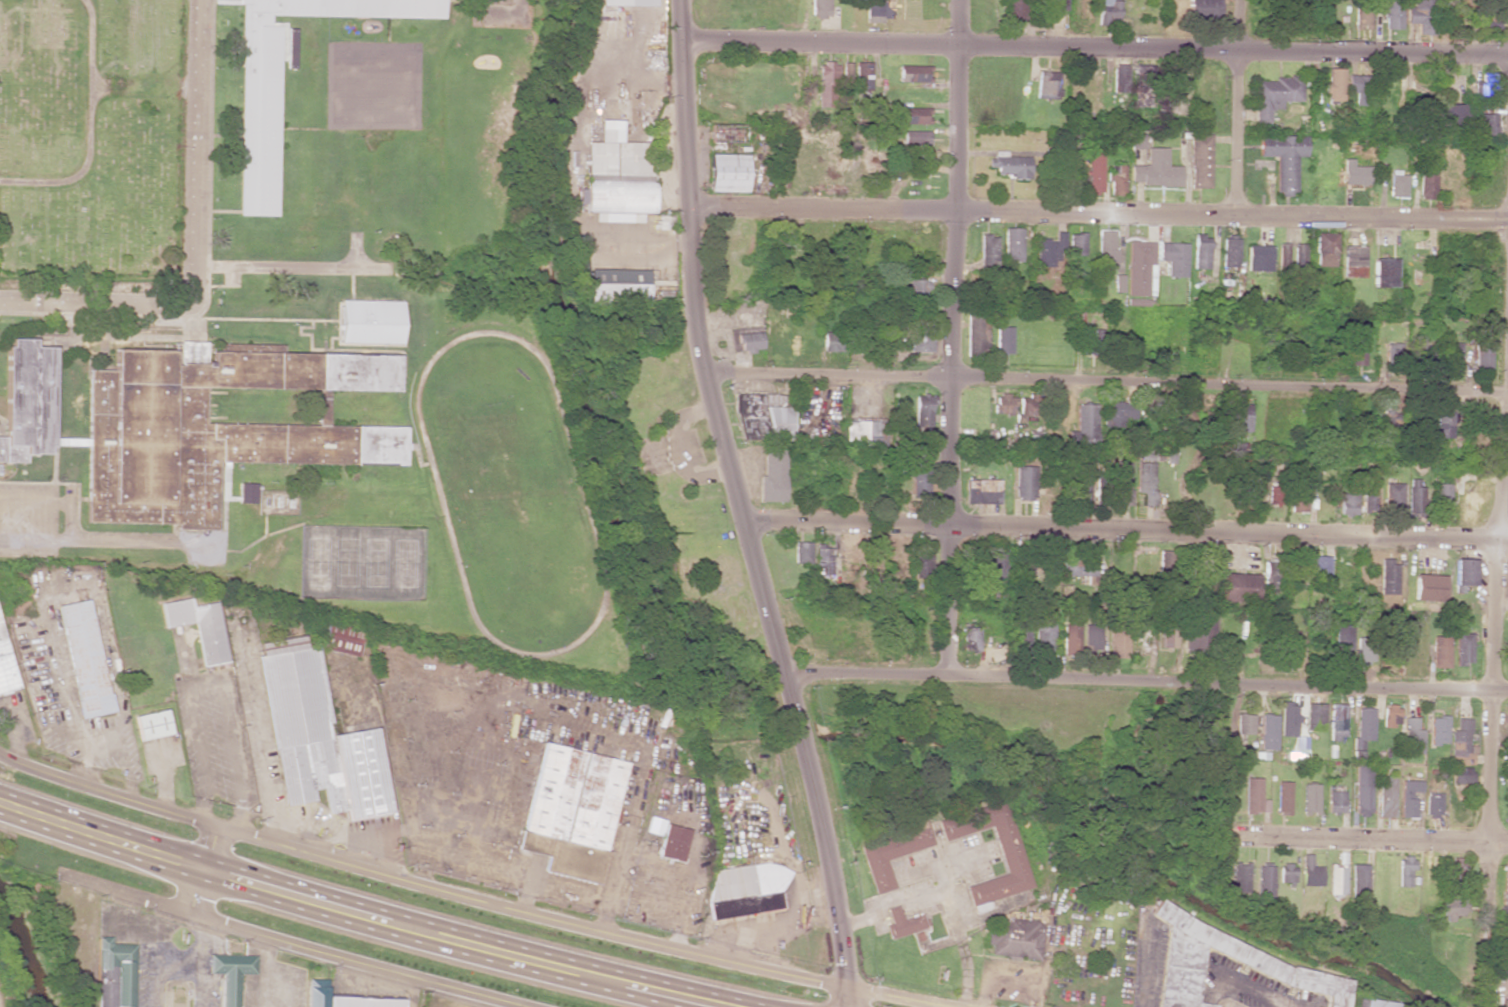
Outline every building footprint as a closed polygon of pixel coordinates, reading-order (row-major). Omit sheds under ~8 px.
[(238,3),(238,0),(443,0),(443,18),(270,15),(270,26),(279,26),(276,216),(238,216),(241,3),(238,3)] [(830,0),(811,0),(811,18),(830,18),(830,0)] [(866,23),(881,23),(882,0),(866,0),(866,23)] [(1026,0),(1009,0),(1009,18),(1026,18),(1026,0)] [(1064,0),(1046,0),(1045,10),(1064,10),(1064,0)] [(1118,25),(1119,1),(1111,0),(1099,0),(1097,24),(1118,25)] [(1187,10),(1216,14),(1218,0),(1189,0),(1187,10)] [(1371,0),(1358,0),(1357,25),(1370,25),(1371,0)] [(1400,30),(1401,0),(1386,0),(1384,29),(1400,30)] [(1429,34),(1430,0),(1411,0),(1411,6),(1406,6),(1405,23),(1416,24),(1416,34),(1429,34)] [(1329,27),(1330,2),(1311,2),(1311,27),(1329,27)] [(1462,8),(1461,28),(1482,29),(1483,8),(1462,8)] [(854,90),(870,90),(871,62),(855,62),(854,90)] [(817,107),(836,107),(836,63),(818,63),(817,107)] [(850,63),(842,63),(842,86),(850,86),(850,63)] [(1113,93),(1127,94),(1128,65),(1113,64),(1113,93)] [(898,82),(927,82),(927,66),(898,66),(898,82)] [(1181,94),(1182,68),(1167,67),(1166,94),(1181,94)] [(1343,69),(1326,68),(1325,101),(1342,101),(1343,69)] [(1059,99),(1060,72),(1037,71),(1037,98),(1059,99)] [(1498,73),(1481,73),(1480,82),(1474,82),(1473,95),(1498,96),(1498,73)] [(1302,102),(1303,76),(1275,75),(1275,81),(1256,81),(1255,122),(1270,123),(1270,109),(1281,109),(1282,101),(1302,102)] [(1346,92),(1354,93),(1354,105),(1364,105),(1365,76),(1346,75),(1346,92)] [(1437,127),(1463,127),(1463,104),(1437,104),(1437,127)] [(929,108),(898,108),(898,124),(929,124),(929,108)] [(1496,114),(1473,114),(1474,136),(1497,135),(1496,114)] [(652,213),(652,142),(621,142),(621,120),(599,120),(599,142),(585,142),(585,189),(578,189),(578,203),(584,203),(583,212),(652,213)] [(710,142),(746,143),(746,125),(710,124),(710,142)] [(929,131),(903,131),(903,145),(929,146),(929,131)] [(1145,134),(1131,134),(1130,148),(1145,149),(1145,134)] [(1211,134),(1190,134),(1189,187),(1210,187),(1211,134)] [(1306,136),(1259,135),(1258,156),(1276,156),(1275,194),(1296,195),(1297,156),(1306,157),(1306,136)] [(1167,148),(1146,148),(1146,165),(1129,165),(1129,185),(1180,185),(1180,166),(1167,166),(1167,148)] [(1088,193),(1102,193),(1102,150),(1088,150),(1088,193)] [(1030,157),(1006,156),(1006,151),(993,151),(993,159),(987,158),(987,167),(995,167),(995,175),(1011,175),(1011,179),(1029,179),(1030,157)] [(708,192),(746,192),(747,155),(709,154),(708,192)] [(1369,166),(1351,166),(1351,159),(1342,159),(1342,185),(1370,185),(1369,166)] [(1124,165),(1110,165),(1109,195),(1124,195),(1124,165)] [(1418,199),(1434,199),(1435,166),(1419,166),(1418,199)] [(1406,172),(1389,172),(1388,197),(1405,197),(1406,172)] [(1021,262),(1021,228),(1003,228),(1003,262),(1021,262)] [(1115,230),(1098,229),(1097,269),(1115,269),(1115,230)] [(1036,266),(1056,266),(1056,250),(1064,250),(1064,232),(1054,232),(1054,239),(1036,239),(1036,266)] [(1336,267),(1337,233),(1316,232),(1315,266),(1336,267)] [(1085,253),(1084,234),(1068,234),(1069,253),(1085,253)] [(996,235),(980,235),(978,270),(995,270),(996,235)] [(1210,236),(1194,236),(1193,269),(1209,269),(1210,236)] [(1239,267),(1239,239),(1223,239),(1222,267),(1239,267)] [(1127,295),(1154,296),(1154,242),(1127,241),(1127,295)] [(1186,277),(1187,243),(1159,243),(1158,260),(1167,261),(1167,276),(1186,277)] [(1289,244),(1278,243),(1277,270),(1288,271),(1289,244)] [(1304,271),(1305,244),(1295,244),(1293,271),(1304,271)] [(1247,270),(1271,271),(1272,246),(1248,245),(1247,270)] [(1364,246),(1342,246),(1342,277),(1364,277),(1364,246)] [(1372,287),(1395,287),(1395,259),(1373,258),(1372,287)] [(648,270),(588,269),(587,304),(647,306),(648,270)] [(909,298),(927,297),(927,280),(909,280),(909,298)] [(338,300),(338,343),(399,343),(399,303),(338,300)] [(987,309),(968,309),(967,346),(986,346),(987,309)] [(996,353),(1012,354),(1012,327),(996,327),(996,353)] [(1365,327),(1349,327),(1348,365),(1364,365),(1365,327)] [(737,333),(737,329),(730,330),(731,352),(762,350),(761,332),(737,333)] [(932,330),(909,329),(908,352),(932,352),(932,330)] [(846,334),(823,332),(822,351),(845,352),(846,334)] [(23,461),(0,462),(0,436),(3,436),(5,347),(9,347),(9,339),(32,340),(32,347),(52,348),(51,445),(47,446),(45,454),(23,454),(23,461)] [(1386,342),(1385,362),(1399,363),(1400,343),(1386,342)] [(1459,344),(1443,343),(1443,371),(1459,371),(1459,344)] [(1490,344),(1474,343),(1473,371),(1489,371),(1490,344)] [(88,369),(86,522),(213,528),(217,462),(405,466),(404,428),(204,422),(204,387),(397,391),(398,354),(211,353),(209,364),(173,364),(173,351),(113,350),(112,370),(88,369)] [(735,440),(791,441),(791,394),(736,394),(735,440)] [(915,394),(914,427),(932,427),(933,395),(915,394)] [(1013,395),(996,394),(996,414),(1013,415),(1013,395)] [(1019,396),(1020,416),(1037,415),(1036,395),(1019,396)] [(1134,402),(1105,403),(1106,427),(1123,426),(1122,417),(1134,417),(1134,402)] [(1250,403),(1233,403),(1232,431),(1250,432),(1250,403)] [(1076,404),(1075,431),(1068,431),(1067,445),(1095,446),(1096,405),(1076,404)] [(1398,411),(1378,410),(1377,429),(1398,429),(1398,411)] [(1435,438),(1451,438),(1452,411),(1436,411),(1435,438)] [(886,422),(848,421),(848,447),(885,447),(886,422)] [(763,447),(762,476),(758,476),(758,501),(784,501),(785,447),(763,447)] [(1137,493),(1143,493),(1143,506),(1154,506),(1155,454),(1142,454),(1142,462),(1138,462),(1137,493)] [(1115,505),(1130,505),(1131,461),(1117,460),(1115,505)] [(912,498),(929,498),(930,463),(913,463),(912,498)] [(1035,466),(1016,466),(1014,499),(1034,500),(1035,466)] [(1104,505),(1105,474),(1096,474),(1095,505),(1104,505)] [(999,480),(966,479),(966,503),(999,503),(999,480)] [(1422,479),(1408,479),(1407,516),(1421,516),(1422,479)] [(256,483),(238,483),(238,502),(255,503),(256,483)] [(1402,509),(1401,483),(1384,483),(1385,510),(1402,509)] [(1362,484),(1361,514),(1374,514),(1375,484),(1362,484)] [(1448,518),(1450,484),(1434,484),(1433,517),(1448,518)] [(1459,518),(1477,518),(1477,484),(1460,484),(1459,518)] [(1306,488),(1290,488),(1290,512),(1305,512),(1306,488)] [(1356,494),(1339,494),(1338,515),(1355,515),(1356,494)] [(810,542),(794,542),(794,563),(809,564),(810,542)] [(831,575),(830,546),(814,547),(814,575),(831,575)] [(1005,583),(1006,550),(989,549),(988,583),(1005,583)] [(1284,577),(1303,578),(1304,552),(1285,551),(1284,577)] [(914,554),(913,578),(930,578),(931,555),(914,554)] [(1327,578),(1329,557),(1313,556),(1312,577),(1327,578)] [(1094,577),(1094,558),(1062,557),(1062,576),(1094,577)] [(1474,559),(1454,559),(1453,593),(1463,593),(1463,585),(1474,585),(1474,559)] [(1279,589),(1279,561),(1262,561),(1262,589),(1279,589)] [(1379,594),(1397,594),(1396,561),(1379,561),(1379,594)] [(1219,601),(1255,602),(1255,574),(1220,573),(1219,601)] [(1412,600),(1442,601),(1443,576),(1413,575),(1412,600)] [(159,603),(163,628),(194,623),(201,666),(225,662),(215,602),(190,606),(189,598),(159,603)] [(57,606),(79,718),(111,712),(88,599),(57,606)] [(17,690),(0,620),(0,694),(17,690)] [(355,657),(363,630),(328,620),(320,647),(355,657)] [(1213,623),(1186,622),(1185,649),(1212,650),(1213,623)] [(1054,624),(1036,623),(1034,652),(1053,653),(1054,624)] [(1160,648),(1175,649),(1176,625),(1160,624),(1160,648)] [(1078,655),(1079,625),(1063,625),(1063,655),(1078,655)] [(979,627),(964,627),(964,651),(979,651),(979,627)] [(1129,658),(1128,628),(1110,629),(1110,658),(1129,658)] [(1103,632),(1093,630),(1089,647),(1099,649),(1103,632)] [(1470,633),(1454,633),(1455,664),(1471,664),(1470,633)] [(281,805),(313,800),(311,789),(323,787),(327,813),(344,811),(345,820),(388,814),(375,728),(330,735),(317,645),(304,647),(302,636),(258,643),(281,805)] [(1448,636),(1432,636),(1431,667),(1448,668),(1448,636)] [(1298,703),(1281,702),(1280,736),(1297,737),(1298,703)] [(1305,729),(1323,729),(1324,704),(1306,703),(1305,729)] [(1382,726),(1398,726),(1398,706),(1382,706),(1382,726)] [(1354,759),(1362,760),(1363,741),(1373,741),(1374,708),(1355,708),(1354,759)] [(138,741),(170,733),(164,709),(132,716),(138,741)] [(1251,735),(1252,714),(1236,714),(1236,734),(1251,735)] [(1275,750),(1276,715),(1260,714),(1259,750),(1275,750)] [(1429,744),(1446,745),(1446,717),(1429,716),(1429,744)] [(1417,718),(1403,717),(1402,754),(1421,754),(1421,729),(1417,729),(1417,718)] [(1449,764),(1471,765),(1471,754),(1475,754),(1475,746),(1468,746),(1469,719),(1455,718),(1455,730),(1450,730),(1449,764)] [(625,761),(542,744),(523,833),(606,851),(625,761)] [(1370,815),(1371,765),(1355,765),(1354,815),(1370,815)] [(1469,767),(1450,768),(1450,783),(1469,783),(1469,767)] [(1394,777),(1378,777),(1377,817),(1393,818),(1394,777)] [(1261,778),(1244,778),(1244,812),(1268,812),(1268,799),(1261,799),(1261,778)] [(1399,818),(1415,818),(1416,793),(1420,793),(1420,781),(1400,780),(1399,818)] [(1291,782),(1277,782),(1276,814),(1290,815),(1291,782)] [(1319,784),(1302,784),(1302,812),(1319,812),(1319,784)] [(1327,813),(1345,813),(1345,791),(1327,791),(1327,813)] [(1440,793),(1425,792),(1424,817),(1440,818),(1440,793)] [(1030,888),(1005,799),(936,818),(943,840),(991,827),(1005,875),(965,886),(970,905),(1030,888)] [(932,846),(923,815),(898,822),(901,833),(859,845),(873,894),(894,888),(886,858),(932,846)] [(689,830),(665,824),(658,855),(682,861),(689,830)] [(1301,886),(1321,886),(1321,866),(1311,866),(1311,854),(1301,854),(1301,886)] [(1412,887),(1412,857),(1399,857),(1398,886),(1412,887)] [(1249,862),(1233,861),(1232,893),(1248,893),(1249,862)] [(785,909),(779,862),(706,872),(712,919),(785,909)] [(1295,865),(1279,864),(1277,882),(1294,883),(1295,865)] [(1343,895),(1344,864),(1328,864),(1327,894),(1343,895)] [(1350,865),(1349,898),(1366,898),(1367,865),(1350,865)] [(1272,866),(1257,866),(1256,898),(1271,899),(1272,866)] [(1453,916),(1463,916),(1464,898),(1443,897),(1442,922),(1453,922),(1453,916)] [(885,909),(890,924),(885,925),(889,939),(927,928),(922,913),(901,919),(898,905),(885,909)] [(1301,991),(1326,994),(1325,1006),(1346,1006),(1349,977),(1306,971),(1155,905),(1150,916),(1168,924),(1158,1006),(1216,1006),(1216,1005),(1198,1003),(1204,948),(1301,991)] [(1043,922),(988,916),(985,945),(990,946),(989,955),(1039,961),(1043,922)] [(134,944),(110,944),(110,937),(97,936),(95,1006),(132,1006),(134,944)] [(238,974),(254,975),(255,956),(207,955),(207,973),(220,974),(219,1006),(237,1006),(238,974)] [(326,986),(306,985),(305,1006),(326,1006),(326,986)] [(402,999),(327,997),(327,1006),(402,1006),(402,999)]
